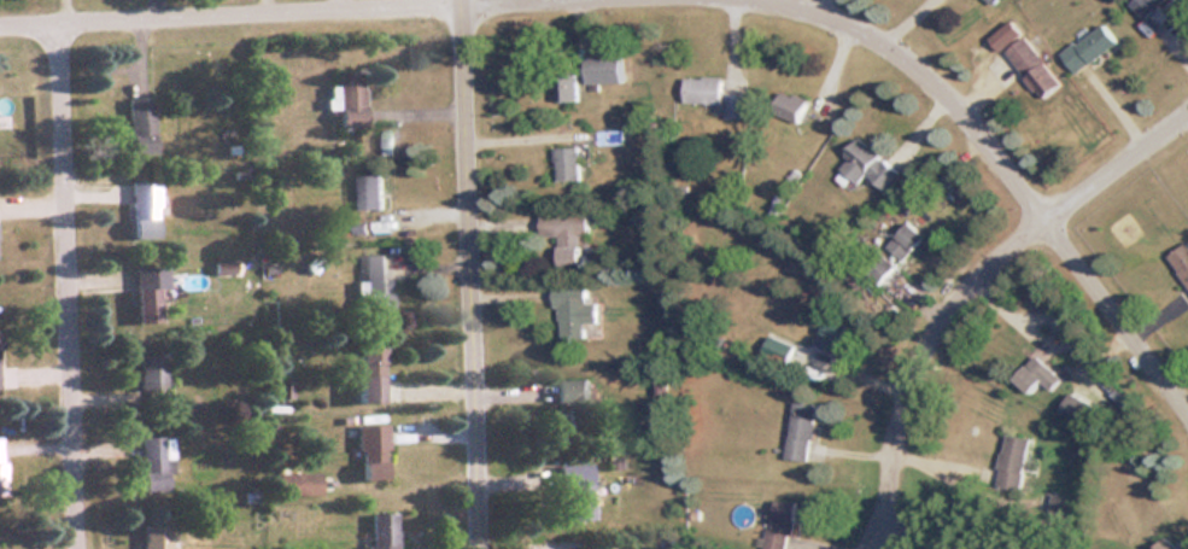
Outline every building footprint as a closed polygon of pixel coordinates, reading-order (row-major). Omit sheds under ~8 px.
[(1148,12),(1160,0),(1136,0),(1148,12)] [(1002,48),(1038,100),(1058,86),(1011,21),(987,37),(997,52),(1002,48)] [(1059,54),(1072,74),(1116,43),(1101,24),(1059,54)] [(620,54),(583,54),(583,82),(620,82),(620,54)] [(334,70),(334,127),(359,127),(359,70),(334,70)] [(551,101),(575,101),(575,72),(551,72),(551,101)] [(681,103),(719,103),(719,77),(681,77),(681,103)] [(796,123),(806,100),(778,88),(768,111),(796,123)] [(724,118),(744,118),(744,93),(724,93),(724,118)] [(125,152),(148,152),(148,97),(125,97),(125,152)] [(900,173),(856,136),(837,158),(880,195),(900,173)] [(578,181),(578,146),(554,146),(554,181),(578,181)] [(357,174),(357,209),(381,209),(381,174),(357,174)] [(156,181),(128,181),(128,236),(156,236),(156,181)] [(539,235),(558,235),(558,258),(578,258),(578,235),(586,235),(586,212),(539,212),(539,235)] [(884,246),(900,261),(921,236),(906,222),(884,246)] [(1187,290),(1187,245),(1186,241),(1165,255),(1187,290)] [(854,265),(874,285),(891,267),(871,247),(854,265)] [(359,255),(359,311),(385,311),(385,255),(359,255)] [(130,267),(131,322),(154,321),(153,293),(165,292),(164,264),(130,267)] [(560,305),(558,339),(583,339),(583,320),(592,320),(593,303),(584,303),(584,285),(552,285),(552,305),(560,305)] [(843,323),(824,316),(812,345),(832,352),(843,323)] [(790,344),(765,335),(760,355),(784,362),(790,344)] [(353,402),(378,402),(378,344),(353,344),(353,402)] [(159,354),(136,354),(136,393),(159,393),(159,354)] [(1048,370),(1032,355),(1009,378),(1025,393),(1048,370)] [(288,396),(288,378),(274,378),(274,396),(288,396)] [(552,380),(552,404),(585,404),(585,380),(552,380)] [(782,457),(804,461),(813,403),(789,401),(782,457)] [(382,424),(355,424),(355,480),(382,480),(382,424)] [(1025,437),(1000,434),(995,489),(1020,491),(1025,437)] [(137,436),(137,491),(165,491),(165,456),(160,456),(160,436),(137,436)] [(566,487),(567,520),(590,520),(587,463),(555,465),(556,489),(566,487)] [(315,473),(273,473),(273,493),(315,493),(315,473)] [(768,498),(762,548),(786,548),(791,501),(768,498)] [(368,513),(368,548),(393,548),(393,513),(368,513)] [(140,522),(140,548),(164,548),(164,522),(140,522)] [(1163,536),(1150,548),(1176,548),(1163,536)]
